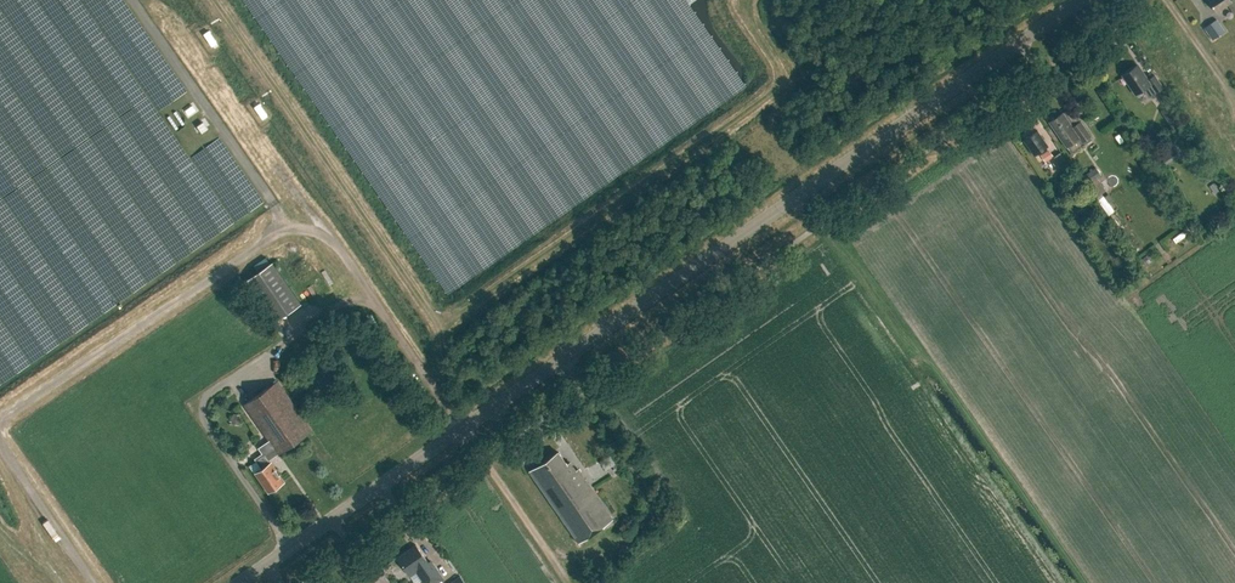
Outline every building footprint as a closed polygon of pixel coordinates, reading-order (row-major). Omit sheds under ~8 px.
[(1217,12),(1228,4),(1234,13),(1234,1),(1234,0),(1208,0),(1217,12)] [(1217,19),(1206,27),(1214,38),(1225,30),(1217,19)] [(1163,87),(1154,75),(1148,79),(1138,65),(1123,75),(1135,94),(1143,88),(1149,96),(1156,92),(1163,87)] [(1173,101),(1161,109),(1173,126),(1184,119),(1173,101)] [(1063,112),(1049,122),(1066,147),(1079,138),(1082,142),(1091,136),(1080,121),(1072,126),(1063,112)] [(1119,119),(1126,130),(1131,127),(1124,115),(1119,119)] [(198,126),(202,132),(208,128),(203,122),(198,126)] [(1024,139),(1035,155),(1048,146),(1037,130),(1024,139)] [(1041,156),(1044,162),(1053,156),(1049,150),(1041,156)] [(1162,161),(1167,167),(1179,158),(1174,152),(1162,161)] [(1067,165),(1059,153),(1052,157),(1060,170),(1067,165)] [(1081,178),(1087,186),(1101,175),(1095,167),(1081,178)] [(272,263),(245,282),(274,322),(301,303),(272,263)] [(257,477),(259,480),(261,480),(269,491),(270,490),(272,491),(275,488),(276,486),(284,481),(271,463),(270,463),(268,461),(278,454),(279,454),(312,430),(277,381),(244,404),(269,441),(259,448),(263,453),(255,458),(262,469),(256,473),(257,475),(257,477)] [(559,452),(530,472),(579,543),(613,519),(578,469),(576,470),(570,462),(567,464),(559,452)] [(425,582),(437,582),(444,578),(432,562),(429,563),(416,544),(397,557),(410,576),(416,571),(425,582)] [(460,574),(448,582),(466,582),(460,574)]
